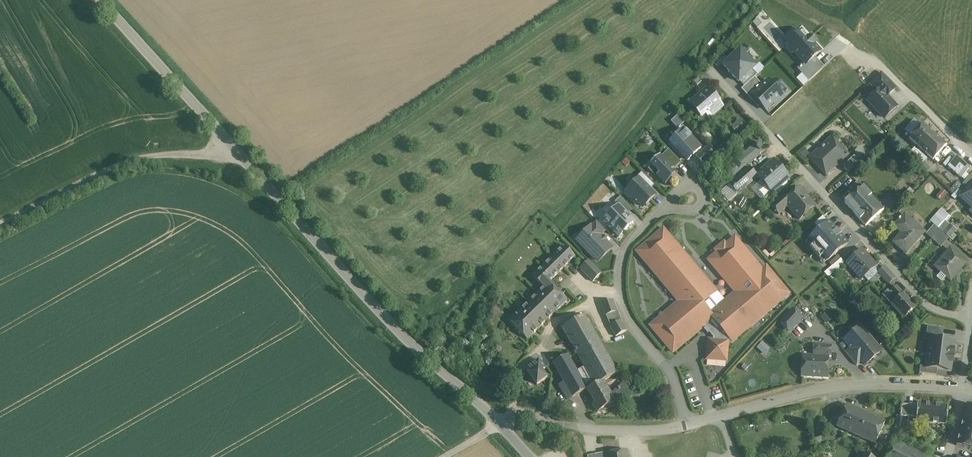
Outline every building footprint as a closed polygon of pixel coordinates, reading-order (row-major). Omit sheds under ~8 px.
[(801,32),(787,45),(789,47),(787,49),(792,54),(794,53),(803,64),(797,69),(809,82),(822,70),(813,60),(820,53),(801,32)] [(740,51),(724,66),(744,87),(755,77),(756,75),(752,70),(755,67),(740,51)] [(896,89),(881,74),(870,84),(877,92),(880,90),(887,97),(896,89)] [(744,87),(741,90),(752,101),(755,98),(766,110),(773,102),(775,104),(785,95),(775,85),(773,86),(768,81),(763,86),(755,77),(744,87)] [(824,81),(815,87),(821,95),(829,89),(824,81)] [(709,91),(707,88),(693,101),(697,111),(702,117),(705,114),(719,102),(720,102),(710,91),(709,91)] [(887,97),(880,90),(877,92),(868,101),(885,118),(896,107),(887,97)] [(719,102),(705,114),(710,120),(724,108),(719,102)] [(740,120),(732,127),(738,133),(746,126),(740,120)] [(947,145),(923,124),(909,138),(933,160),(947,145)] [(701,149),(683,129),(670,141),(688,161),(701,149)] [(833,139),(811,159),(826,176),(835,168),(834,166),(847,154),(833,139)] [(755,144),(725,170),(732,178),(762,151),(755,144)] [(716,156),(707,147),(704,150),(713,159),(716,156)] [(681,163),(668,150),(661,157),(674,170),(681,163)] [(704,150),(695,158),(704,167),(713,159),(704,150)] [(661,157),(660,156),(660,155),(650,165),(651,167),(648,170),(655,177),(656,176),(665,186),(678,173),(674,170),(661,157)] [(956,155),(947,165),(960,177),(970,167),(956,155)] [(853,157),(843,167),(848,173),(859,164),(853,157)] [(789,178),(774,161),(757,176),(756,176),(757,178),(771,194),(776,190),(789,178)] [(749,167),(729,185),(737,195),(757,178),(756,176),(757,176),(749,167)] [(654,186),(642,173),(637,178),(639,180),(649,190),(654,186)] [(962,185),(967,189),(971,184),(971,176),(971,175),(962,185)] [(789,178),(776,190),(779,193),(792,182),(789,178)] [(639,180),(626,194),(636,204),(638,202),(643,207),(655,196),(649,190),(639,180)] [(857,182),(850,189),(855,194),(862,187),(857,182)] [(967,189),(960,198),(971,209),(971,184),(967,189)] [(729,185),(720,192),(729,202),(737,195),(729,185)] [(883,210),(862,187),(855,194),(845,203),(866,226),(883,210)] [(787,199),(783,202),(787,207),(799,220),(815,206),(799,188),(787,199)] [(783,195),(770,206),(778,215),(787,207),(783,202),(787,199),(783,195)] [(620,198),(615,203),(619,207),(624,202),(620,198)] [(632,210),(624,202),(619,207),(627,215),(632,210)] [(619,207),(604,221),(619,236),(634,222),(627,215),(619,207)] [(924,232),(905,215),(896,225),(904,232),(894,243),(906,253),(924,232)] [(605,231),(596,222),(591,227),(600,237),(605,231)] [(847,244),(840,235),(841,235),(837,230),(836,231),(829,223),(809,240),(814,245),(810,248),(819,259),(823,256),(828,261),(847,244)] [(934,225),(926,234),(931,239),(940,230),(934,225)] [(600,237),(591,227),(577,241),(598,261),(611,248),(600,237)] [(726,301),(717,308),(709,298),(716,292),(667,234),(664,233),(663,231),(662,230),(638,251),(639,251),(641,254),(641,256),(679,302),(650,326),(673,352),(704,326),(713,338),(713,341),(709,340),(707,359),(726,361),(727,346),(728,343),(731,340),(732,342),(789,294),(766,267),(726,301)] [(948,238),(940,230),(931,239),(940,247),(948,238)] [(841,257),(853,248),(850,243),(837,252),(841,257)] [(575,257),(564,246),(553,257),(564,268),(575,257)] [(876,265),(862,250),(846,264),(861,280),(876,265)] [(965,264),(950,250),(935,267),(950,281),(965,264)] [(564,268),(553,257),(542,267),(553,278),(564,268)] [(841,258),(829,269),(833,274),(845,263),(841,258)] [(601,273),(589,260),(580,269),(593,282),(601,273)] [(553,278),(542,267),(532,277),(543,288),(537,294),(546,303),(558,292),(549,282),(553,278)] [(884,267),(878,273),(881,277),(889,285),(895,280),(884,267)] [(878,273),(872,278),(876,282),(881,277),(878,273)] [(896,287),(890,293),(893,296),(897,300),(903,295),(896,287)] [(561,293),(568,299),(572,294),(565,288),(561,293)] [(558,292),(546,303),(555,312),(567,301),(558,292)] [(537,294),(528,303),(546,321),(555,312),(546,303),(537,294)] [(915,308),(903,295),(897,300),(893,296),(888,301),(904,319),(915,308)] [(613,300),(601,304),(603,310),(615,306),(613,300)] [(546,321),(528,303),(519,312),(537,330),(546,321)] [(615,306),(603,310),(605,316),(606,315),(617,312),(615,306)] [(793,310),(780,323),(789,332),(801,318),(793,310)] [(617,312),(606,315),(610,326),(620,320),(621,320),(617,311),(617,312)] [(537,330),(519,312),(509,322),(527,340),(537,330)] [(617,374),(585,316),(562,329),(585,369),(578,374),(568,356),(553,364),(564,383),(572,399),(588,390),(603,382),(617,374)] [(610,326),(613,331),(623,326),(620,320),(610,326)] [(623,326),(613,331),(616,337),(626,331),(623,326)] [(881,351),(860,326),(852,333),(856,338),(848,345),(850,348),(862,361),(865,365),(881,351)] [(942,328),(927,326),(925,340),(930,340),(940,341),(942,328)] [(940,341),(930,340),(929,344),(927,346),(926,353),(953,356),(954,350),(953,350),(954,342),(940,341)] [(762,341),(757,347),(764,353),(769,348),(762,341)] [(832,346),(813,345),(813,355),(829,356),(831,356),(832,346)] [(857,365),(862,361),(850,348),(845,352),(857,365)] [(953,356),(926,353),(925,361),(927,363),(926,367),(937,369),(950,370),(951,363),(952,363),(953,356)] [(813,355),(802,355),(801,377),(828,378),(829,356),(813,355)] [(545,370),(539,361),(525,371),(537,386),(547,379),(542,372),(545,370)] [(937,369),(926,367),(920,366),(919,373),(936,375),(937,369)] [(603,382),(588,390),(595,404),(593,405),(597,413),(615,403),(616,405),(630,397),(625,387),(611,395),(603,382)] [(564,383),(559,386),(567,401),(572,399),(564,383)] [(870,415),(847,404),(845,408),(837,427),(860,437),(870,415)] [(917,405),(902,404),(900,416),(916,417),(917,405)] [(948,406),(917,404),(917,405),(916,417),(916,422),(947,425),(948,406)] [(966,405),(956,445),(971,450),(971,407),(966,405)] [(886,421),(870,415),(860,437),(876,444),(886,421)] [(827,435),(813,440),(815,447),(830,442),(828,437),(827,435)] [(895,441),(887,456),(927,456),(895,441)]
